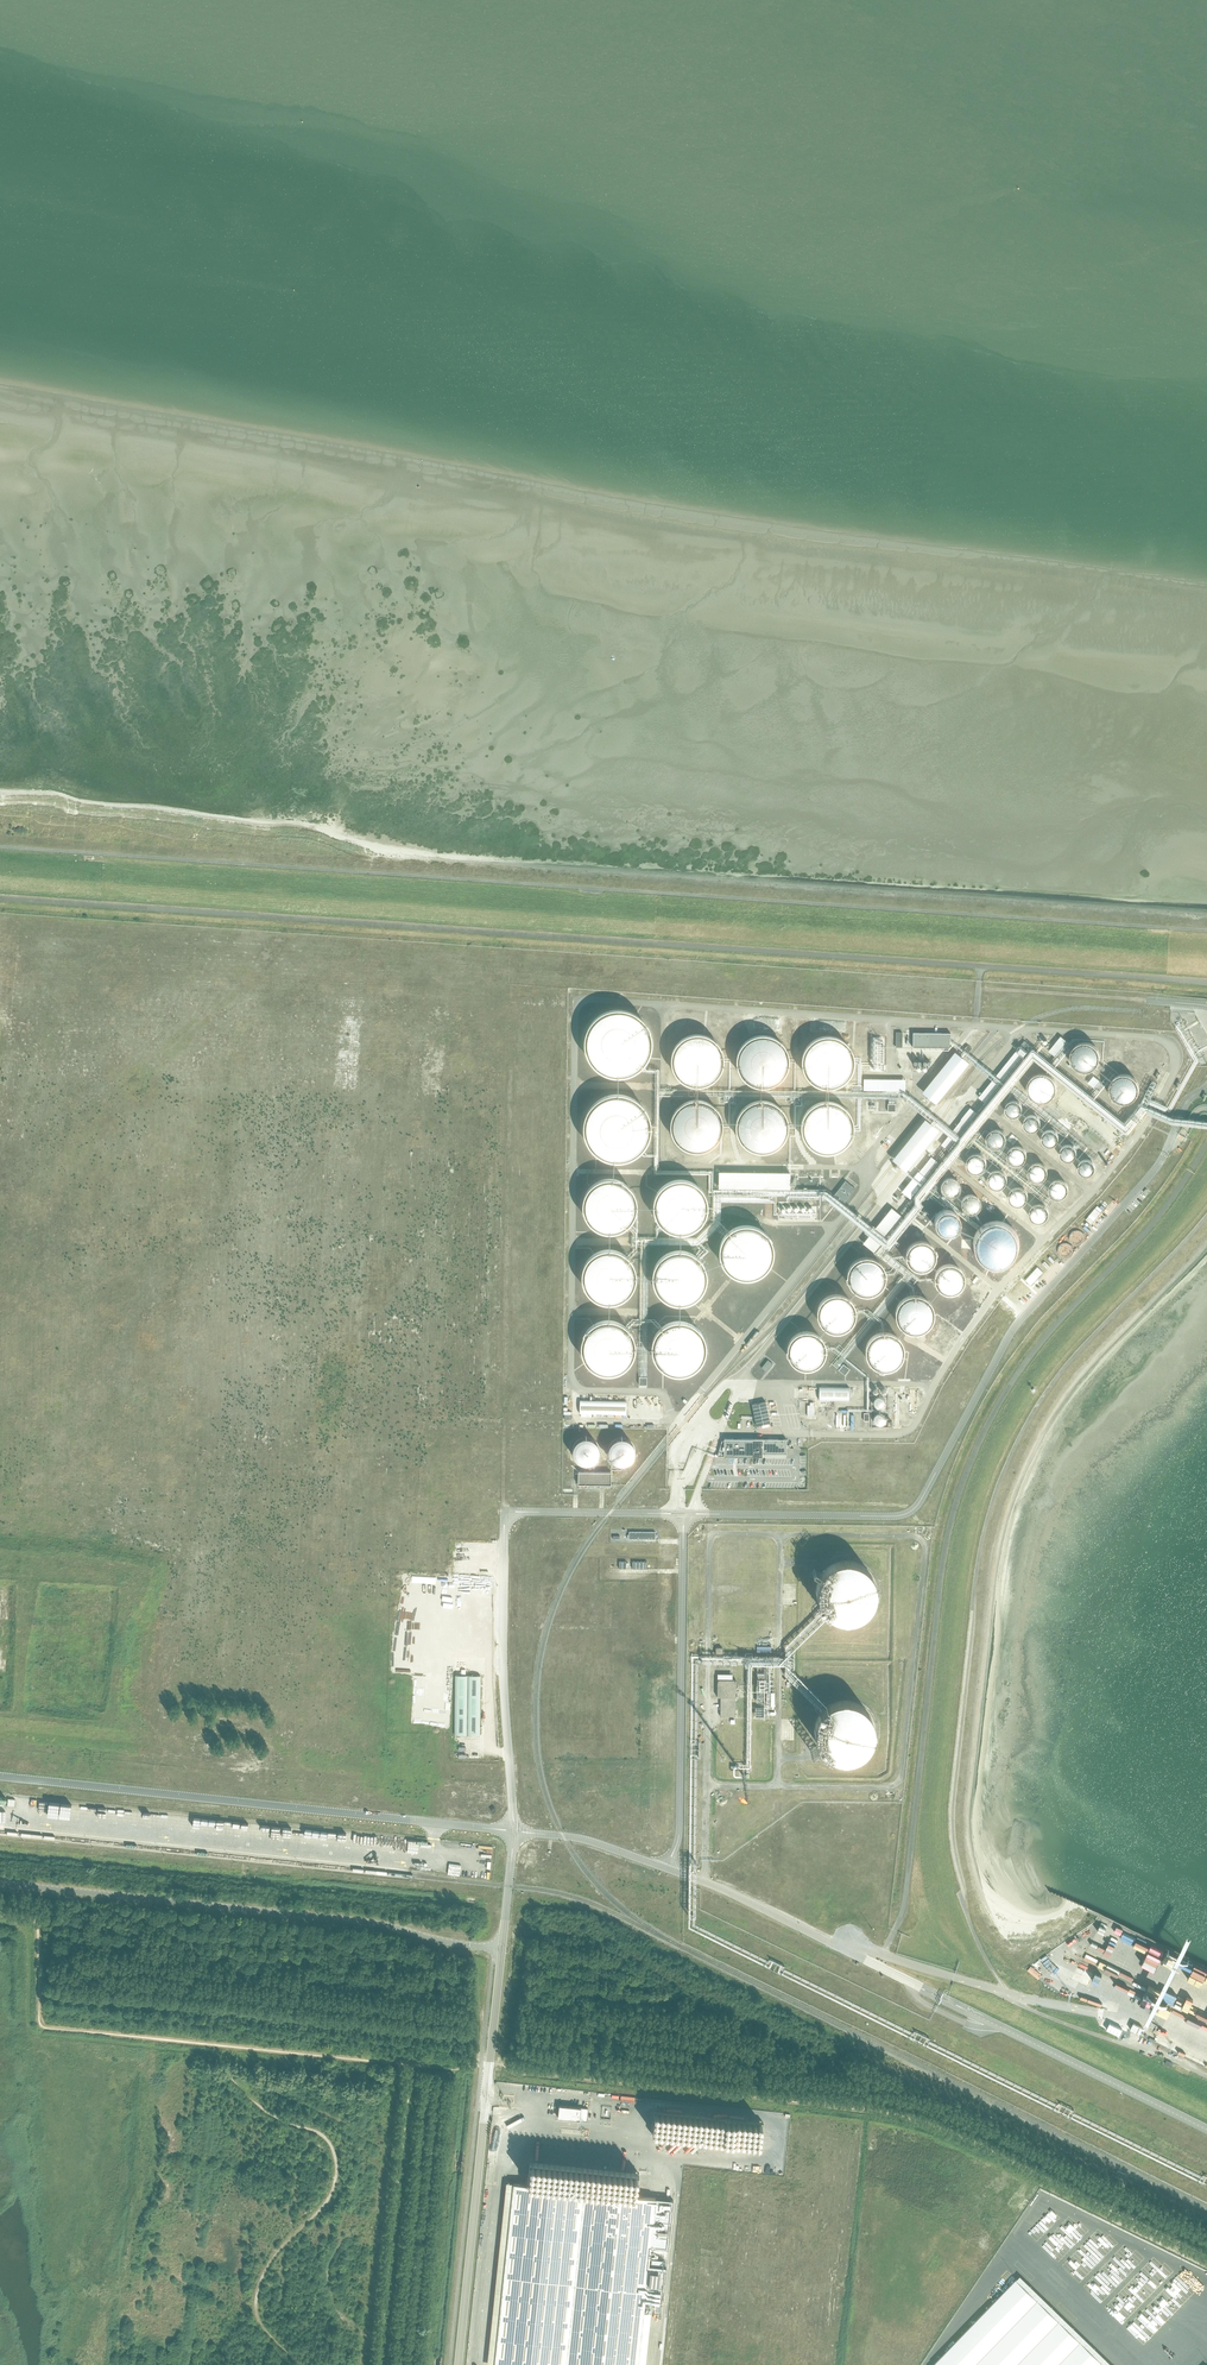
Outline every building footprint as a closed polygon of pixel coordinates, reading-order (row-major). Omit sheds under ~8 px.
[(647,1028),(644,1023),(639,1017),(633,1014),(628,1011),(620,1010),(613,1010),(607,1012),(600,1015),(595,1020),(591,1025),(588,1031),(586,1038),(586,1044),(587,1051),(589,1057),(592,1062),(597,1067),(602,1070),(608,1073),(614,1075),(621,1075),(626,1074),(632,1072),(637,1069),(641,1065),(645,1061),(648,1056),(650,1050),(651,1044),(650,1039),(649,1033),(647,1028)] [(913,1032),(912,1047),(947,1047),(947,1033),(913,1032)] [(1068,1042),(1061,1036),(1050,1050),(1057,1056),(1068,1042)] [(1027,1041),(1023,1045),(1029,1049),(1032,1045),(1027,1041)] [(1077,1067),(1080,1069),(1082,1070),(1085,1071),(1088,1071),(1091,1070),(1093,1070),(1096,1068),(1098,1066),(1100,1064),(1101,1061),(1102,1058),(1102,1055),(1101,1053),(1100,1050),(1099,1047),(1096,1045),(1094,1043),(1091,1042),(1087,1041),(1085,1042),(1081,1043),(1079,1044),(1076,1046),(1075,1048),(1073,1051),(1073,1053),(1072,1056),(1072,1058),(1073,1061),(1074,1063),(1076,1066),(1077,1067)] [(1024,1057),(1016,1051),(979,1097),(987,1103),(1024,1057)] [(1033,1099),(1036,1100),(1038,1102),(1041,1102),(1044,1102),(1047,1102),(1049,1101),(1052,1099),(1054,1097),(1056,1095),(1057,1093),(1057,1090),(1058,1087),(1057,1084),(1056,1081),(1055,1079),(1052,1076),(1050,1075),(1047,1073),(1043,1073),(1041,1073),(1037,1074),(1035,1076),(1032,1078),(1031,1080),(1029,1082),(1029,1085),(1028,1087),(1028,1090),(1029,1092),(1030,1095),(1032,1097),(1033,1099)] [(1116,1100),(1118,1102),(1121,1103),(1124,1103),(1127,1104),(1130,1103),(1132,1102),(1135,1101),(1137,1098),(1138,1096),(1140,1094),(1140,1091),(1140,1088),(1140,1085),(1139,1082),(1137,1080),(1135,1077),(1132,1076),(1130,1075),(1126,1074),(1123,1074),(1120,1075),(1117,1077),(1115,1079),(1113,1081),(1112,1083),(1111,1086),(1111,1088),(1111,1091),(1112,1094),(1113,1096),(1114,1098),(1116,1100)] [(905,1079),(864,1078),(864,1089),(905,1090),(905,1079)] [(645,1112),(642,1107),(637,1102),(632,1098),(626,1096),(618,1095),(611,1095),(605,1097),(598,1100),(593,1104),(589,1110),(586,1116),(584,1123),(584,1129),(585,1136),(587,1141),(590,1147),(595,1152),(600,1155),(606,1158),(612,1159),(619,1159),(625,1159),(630,1156),(635,1154),(640,1150),(643,1146),(646,1140),(648,1134),(649,1129),(649,1123),(647,1117),(645,1112)] [(979,1113),(971,1107),(941,1144),(948,1150),(979,1113)] [(938,1129),(925,1118),(892,1158),(906,1169),(938,1129)] [(939,1163),(931,1156),(919,1171),(927,1177),(939,1163)] [(790,1172),(719,1171),(719,1188),(790,1189),(790,1172)] [(608,1230),(613,1230),(618,1229),(622,1227),(626,1224),(629,1221),(631,1218),(633,1213),(634,1208),(634,1204),(634,1199),(632,1195),(631,1191),(627,1187),(624,1184),(619,1182),(615,1180),(610,1179),(605,1180),(600,1181),(595,1183),(592,1186),(589,1189),(586,1194),(584,1198),(583,1204),(584,1210),(586,1215),(588,1220),(592,1224),(596,1227),(602,1229),(608,1230)] [(679,1231),(684,1231),(689,1230),(693,1228),(698,1225),(700,1222),(703,1219),(705,1214),(706,1209),(706,1205),(705,1200),(704,1196),(702,1192),(699,1188),(695,1185),(691,1183),(686,1181),(681,1181),(676,1181),(672,1182),(667,1184),(663,1187),(660,1191),(658,1195),(656,1199),(655,1205),(656,1211),(657,1216),(659,1221),(664,1225),(668,1228),(673,1231),(679,1231)] [(902,1216),(891,1207),(863,1242),(874,1251),(902,1216)] [(745,1278),(750,1277),(755,1276),(759,1274),(763,1271),(766,1268),(768,1265),(770,1260),(771,1255),(772,1251),(771,1246),(769,1242),(768,1238),(764,1234),(761,1231),(756,1229),(752,1227),(747,1227),(742,1227),(737,1228),(733,1230),(729,1233),(726,1237),(723,1241),(721,1246),(721,1252),(721,1257),(723,1262),(725,1267),(729,1271),(733,1274),(739,1277),(745,1278)] [(911,1266),(913,1267),(916,1268),(919,1269),(922,1269),(924,1269),(927,1268),(929,1266),(932,1264),(933,1262),(934,1259),(935,1257),(935,1253),(935,1251),(934,1248),(932,1245),(930,1243),(927,1241),(924,1240),(921,1239),(918,1240),(915,1241),(912,1242),(910,1244),(908,1246),(907,1249),(906,1251),(906,1254),(906,1256),(907,1259),(908,1261),(909,1264),(911,1266)] [(614,1301),(619,1299),(623,1297),(627,1293),(631,1290),(633,1285),(634,1280),(634,1275),(633,1269),(632,1265),(629,1260),(626,1257),(621,1253),(616,1251),(610,1250),(605,1250),(600,1251),(595,1253),(591,1257),(587,1261),(584,1266),(583,1271),(582,1276),(582,1280),(584,1284),(586,1289),(588,1293),(592,1296),(596,1299),(600,1300),(605,1301),(610,1302),(614,1301)] [(685,1302),(690,1301),(695,1298),(698,1295),(702,1291),(704,1286),(705,1281),(705,1276),(704,1270),(703,1266),(700,1261),(697,1258),(692,1254),(687,1252),(681,1251),(677,1251),(671,1252),(666,1254),(662,1258),(658,1262),(655,1267),(654,1272),(653,1277),(654,1281),(655,1286),(657,1290),(659,1294),(663,1297),(667,1300),(671,1302),(676,1303),(681,1303),(685,1302)] [(864,1256),(859,1257),(856,1259),(853,1261),(850,1264),(849,1267),(847,1271),(847,1274),(847,1278),(847,1281),(849,1285),(851,1288),(853,1291),(856,1293),(860,1294),(863,1295),(866,1295),(871,1295),(874,1294),(877,1292),(880,1290),(882,1287),(884,1283),(885,1280),(886,1276),(885,1273),(884,1269),(882,1265),(880,1261),(876,1259),(872,1257),(868,1256),(864,1256)] [(941,1290),(943,1291),(945,1293),(948,1293),(951,1293),(954,1293),(957,1292),(959,1290),(961,1288),(963,1286),(964,1284),(965,1281),(965,1278),(965,1275),(963,1272),(962,1270),(960,1267),(957,1266),(954,1264),(951,1264),(948,1264),(945,1265),(942,1267),(940,1269),(938,1271),(937,1273),(936,1276),(936,1278),(936,1281),(936,1284),(937,1286),(939,1288),(941,1290)] [(834,1294),(830,1295),(826,1296),(823,1299),(820,1302),(819,1304),(817,1308),(817,1311),(817,1315),(818,1319),(819,1322),(821,1325),(824,1328),(827,1330),(830,1332),(834,1332),(837,1333),(841,1332),(844,1331),(848,1329),(850,1327),(853,1324),(854,1321),(855,1317),(856,1313),(856,1310),(855,1306),(852,1302),(850,1299),(846,1296),(842,1294),(838,1294),(834,1294)] [(913,1295),(908,1296),(905,1297),(902,1300),(899,1303),(898,1306),(896,1309),(896,1313),(896,1316),(896,1320),(898,1323),(900,1326),(902,1329),(906,1331),(909,1333),(912,1334),(916,1334),(920,1333),(923,1332),(926,1330),(929,1328),(931,1325),(933,1322),(934,1318),(935,1314),(934,1311),(933,1307),(931,1303),(929,1300),(925,1297),(921,1296),(917,1295),(913,1295)] [(614,1372),(618,1371),(623,1368),(627,1365),(630,1361),(632,1356),(633,1351),(633,1346),(632,1340),(631,1336),(628,1331),(625,1328),(620,1325),(616,1322),(610,1321),(605,1321),(600,1322),(594,1325),(590,1328),(586,1332),(584,1337),(582,1342),(581,1347),(582,1351),(583,1356),(585,1360),(588,1364),(591,1367),(596,1370),(600,1372),(604,1373),(609,1373),(614,1372)] [(684,1373),(689,1371),(693,1369),(697,1365),(701,1361),(703,1356),(704,1352),(704,1346),(703,1340),(702,1336),(699,1331),(696,1328),(691,1325),(686,1323),(680,1322),(675,1322),(670,1323),(665,1325),(661,1328),(657,1332),(654,1337),(653,1342),(652,1347),(652,1352),(654,1356),(656,1361),(658,1364),(662,1368),(666,1370),(670,1372),(675,1373),(680,1373),(684,1373)] [(804,1330),(800,1332),(797,1333),(794,1335),(791,1338),(789,1341),(788,1345),(787,1348),(787,1352),(788,1356),(789,1359),(791,1362),(794,1365),(797,1367),(801,1369),(804,1369),(807,1370),(811,1369),(815,1368),(818,1366),(820,1364),(823,1361),(825,1357),(826,1354),(826,1350),(826,1347),(825,1343),(823,1339),(820,1336),(817,1333),(813,1331),(808,1330),(804,1330)] [(883,1332),(879,1333),(875,1335),(872,1337),(869,1340),(868,1343),(866,1346),(866,1350),(866,1354),(866,1357),(868,1361),(870,1364),(872,1366),(876,1368),(879,1370),(882,1371),(886,1371),(890,1370),(893,1369),(896,1367),(899,1365),(901,1362),(903,1359),(904,1355),(905,1352),(904,1348),(903,1344),(901,1340),(899,1337),(895,1335),(891,1333),(887,1332),(883,1332)] [(769,1369),(777,1360),(771,1356),(764,1365),(769,1369)] [(847,1372),(853,1364),(847,1359),(841,1368),(847,1372)] [(650,1383),(650,1369),(643,1368),(643,1375),(642,1375),(642,1382),(650,1383)] [(868,1382),(868,1374),(851,1373),(850,1382),(868,1382)] [(820,1387),(819,1400),(849,1400),(849,1387),(820,1387)] [(877,1408),(878,1409),(879,1409),(881,1409),(882,1408),(883,1408),(884,1407),(884,1406),(885,1405),(885,1404),(886,1403),(886,1402),(885,1401),(885,1400),(884,1399),(883,1398),(882,1397),(881,1397),(880,1396),(879,1396),(878,1397),(876,1397),(875,1398),(875,1399),(874,1400),(874,1401),(873,1402),(873,1403),(874,1405),(874,1406),(875,1407),(876,1408),(877,1408)] [(627,1400),(580,1399),(580,1413),(626,1414),(627,1400)] [(758,1401),(761,1420),(765,1420),(764,1417),(771,1415),(771,1413),(764,1414),(763,1409),(772,1408),(771,1404),(765,1405),(764,1400),(758,1401)] [(818,1401),(810,1401),(810,1413),(818,1413),(818,1401)] [(877,1425),(878,1426),(880,1426),(881,1426),(882,1425),(883,1425),(884,1424),(884,1423),(885,1422),(886,1421),(886,1420),(886,1419),(886,1418),(885,1417),(884,1416),(884,1415),(882,1414),(881,1414),(880,1413),(879,1413),(878,1414),(877,1414),(876,1415),(875,1416),(874,1417),(874,1418),(873,1419),(873,1420),(874,1422),(874,1423),(875,1424),(876,1425),(877,1425)] [(588,1438),(585,1438),(582,1439),(580,1440),(578,1441),(575,1443),(574,1445),(573,1447),(572,1450),(572,1452),(573,1455),(573,1457),(574,1459),(576,1461),(578,1463),(580,1464),(583,1465),(585,1465),(588,1465),(590,1464),(593,1463),(595,1462),(596,1460),(598,1458),(598,1456),(599,1452),(599,1450),(598,1447),(597,1445),(595,1442),(593,1441),(590,1439),(588,1438)] [(624,1439),(621,1438),(618,1439),(616,1440),(614,1441),(611,1443),(610,1445),(609,1447),(608,1450),(608,1452),(609,1455),(609,1457),(610,1459),(612,1461),(614,1463),(616,1464),(619,1465),(621,1465),(624,1465),(626,1465),(629,1463),(631,1462),(632,1460),(634,1458),(635,1456),(635,1453),(635,1450),(634,1447),(633,1445),(631,1442),(629,1441),(626,1439),(624,1439)] [(724,1456),(722,1456),(762,1456),(762,1454),(763,1439),(724,1439),(724,1456)] [(787,1454),(787,1439),(763,1439),(762,1454),(787,1454)] [(793,1442),(790,1442),(790,1468),(798,1468),(804,1468),(804,1459),(804,1453),(804,1439),(793,1439),(793,1442)] [(578,1484),(611,1485),(611,1472),(578,1472),(578,1484)] [(875,1580),(872,1575),(868,1570),(862,1566),(856,1564),(848,1563),(841,1563),(835,1565),(829,1568),(823,1572),(819,1578),(816,1583),(814,1591),(814,1597),(815,1604),(817,1609),(821,1615),(823,1617),(825,1620),(830,1623),(836,1626),(842,1627),(849,1627),(855,1627),(860,1624),(865,1622),(870,1618),(873,1614),(876,1608),(878,1602),(879,1597),(879,1591),(878,1585),(875,1580)] [(455,1675),(454,1735),(480,1735),(481,1675),(455,1675)] [(877,1737),(877,1734),(877,1731),(877,1727),(876,1725),(875,1722),(873,1719),(872,1716),(870,1713),(868,1711),(865,1709),(863,1707),(860,1705),(857,1704),(854,1703),(851,1702),(846,1702),(842,1702),(840,1702),(836,1703),(833,1704),(830,1705),(828,1707),(824,1710),(821,1713),(819,1715),(816,1720),(815,1723),(814,1727),(814,1730),(813,1733),(813,1736),(814,1739),(814,1742),(816,1745),(817,1748),(819,1751),(820,1753),(822,1755),(824,1758),(827,1759),(831,1762),(834,1763),(838,1764),(840,1765),(844,1765),(846,1765),(850,1765),(853,1764),(856,1763),(859,1762),(862,1761),(864,1759),(867,1756),(869,1755),(871,1752),(873,1749),(874,1747),(876,1743),(876,1740),(877,1737)] [(756,1705),(756,1715),(764,1715),(764,1706),(756,1705)] [(9,1796),(9,1805),(17,1805),(17,1796),(9,1796)] [(139,1821),(146,1822),(148,1809),(140,1808),(139,1821)] [(262,1828),(262,1821),(230,1818),(229,1829),(246,1831),(247,1826),(262,1828)] [(363,1840),(372,1840),(372,1834),(364,1834),(364,1831),(342,1830),(342,1833),(346,1834),(346,1836),(349,1836),(349,1844),(363,1845),(363,1840)] [(473,1868),(473,1875),(491,1876),(492,1861),(473,1859),(473,1861),(470,1860),(470,1868),(473,1868)] [(449,1864),(448,1874),(454,1875),(459,1876),(461,1865),(455,1864),(449,1864)] [(1109,1968),(1122,1973),(1126,1962),(1127,1963),(1134,1946),(1120,1940),(1109,1968)] [(1063,1949),(1056,1955),(1061,1960),(1068,1954),(1063,1949)] [(1109,1962),(1111,1954),(1105,1952),(1101,1964),(1106,1966),(1107,1962),(1109,1962)] [(1053,1953),(1047,1958),(1049,1961),(1055,1955),(1053,1953)] [(1135,1980),(1166,1990),(1170,1979),(1156,1974),(1156,1972),(1141,1967),(1142,1964),(1143,1965),(1144,1961),(1130,1956),(1124,1974),(1136,1978),(1135,1980)] [(1066,1975),(1070,1968),(1055,1957),(1050,1964),(1066,1975)] [(1038,1963),(1034,1967),(1045,1977),(1048,1973),(1038,1963)] [(1123,1984),(1125,1978),(1112,1973),(1098,1968),(1095,1975),(1105,1979),(1106,1976),(1123,1984)] [(1174,1973),(1168,1987),(1175,1990),(1180,1976),(1174,1973)] [(1119,1988),(1120,1984),(1106,1979),(1105,1983),(1119,1988)] [(1121,1988),(1131,1991),(1134,1981),(1126,1979),(1124,1986),(1121,1986),(1121,1988)] [(1134,1983),(1132,1988),(1144,1993),(1145,1991),(1143,1990),(1144,1988),(1134,1983)] [(1201,2007),(1206,1992),(1206,1987),(1195,1983),(1188,2002),(1201,2007)] [(1163,2007),(1168,1997),(1150,1988),(1146,1996),(1159,2002),(1158,2004),(1163,2007)] [(1132,1996),(1145,2002),(1147,1998),(1134,1992),(1132,1996)] [(1113,2006),(1114,2000),(1108,1999),(1109,1995),(1101,1993),(1098,2002),(1113,2006)] [(1171,2016),(1185,2021),(1189,2008),(1176,2004),(1171,2016)] [(1205,2014),(1191,2008),(1186,2019),(1199,2024),(1198,2026),(1205,2029),(1206,2024),(1206,2018),(1203,2016),(1205,2014)] [(1113,2020),(1110,2026),(1124,2033),(1126,2027),(1113,2020)] [(1162,2041),(1169,2045),(1174,2036),(1167,2032),(1162,2041)] [(1180,2050),(1184,2042),(1178,2039),(1174,2047),(1180,2050)] [(1191,2047),(1187,2055),(1201,2061),(1206,2051),(1200,2048),(1199,2050),(1191,2047)] [(559,2117),(587,2120),(588,2108),(560,2105),(559,2117)] [(760,2145),(762,2122),(731,2119),(709,2117),(654,2111),(652,2134),(707,2139),(728,2142),(760,2145)] [(496,2364),(638,2364),(645,2302),(663,2303),(667,2266),(649,2265),(651,2249),(668,2250),(674,2200),(637,2196),(639,2174),(586,2168),(531,2163),(529,2185),(514,2184),(496,2364)] [(933,2364),(1104,2364),(1016,2280),(933,2364)]
